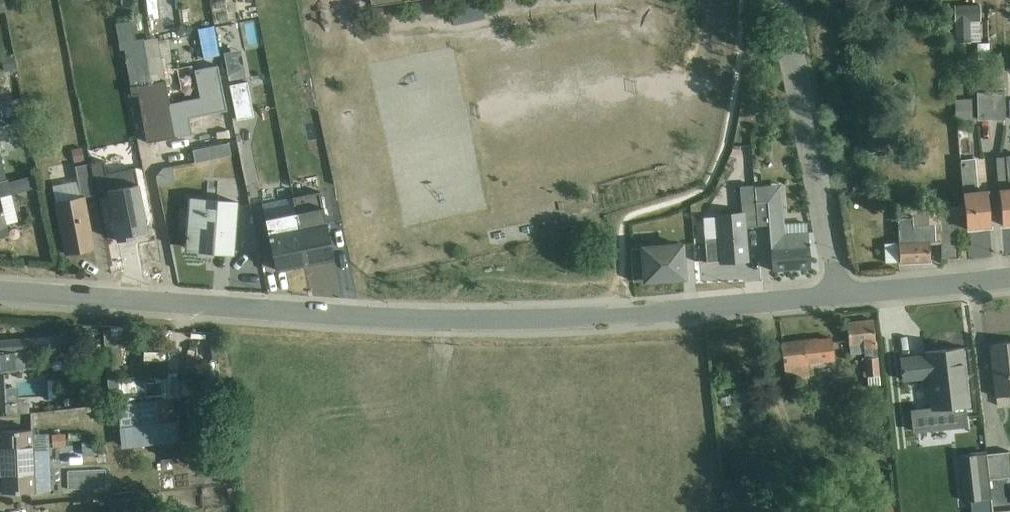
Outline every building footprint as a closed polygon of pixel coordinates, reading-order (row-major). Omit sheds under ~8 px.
[(981,4),(954,5),(955,43),(982,42),(981,4)] [(223,74),(220,59),(218,60),(207,62),(208,67),(197,69),(197,70),(178,73),(182,92),(168,95),(157,38),(144,41),(144,39),(135,40),(131,21),(115,25),(121,50),(125,50),(131,99),(139,97),(146,143),(202,131),(196,102),(187,104),(185,93),(196,91),(196,97),(220,92),(223,100),(229,98),(223,74)] [(226,77),(243,77),(242,50),(225,51),(226,77)] [(13,56),(2,58),(5,72),(16,70),(13,56)] [(1005,120),(1004,67),(991,68),(992,121),(1005,120)] [(978,121),(992,121),(991,68),(977,68),(978,121)] [(17,75),(9,76),(13,97),(21,95),(17,75)] [(248,81),(230,84),(237,119),(255,116),(248,81)] [(208,98),(214,134),(228,132),(221,95),(208,98)] [(22,98),(0,103),(0,110),(2,118),(25,113),(22,98)] [(972,120),(972,100),(956,100),(956,121),(972,120)] [(233,136),(191,147),(194,161),(236,151),(233,136)] [(83,146),(71,148),(74,162),(85,160),(83,146)] [(996,158),(1002,226),(1009,225),(1009,157),(996,158)] [(965,206),(966,229),(990,227),(985,159),(961,160),(965,206)] [(79,181),(52,186),(66,254),(94,248),(84,197),(95,194),(90,164),(76,167),(79,181)] [(34,175),(7,181),(6,179),(0,181),(0,197),(37,188),(34,175)] [(149,234),(140,178),(105,184),(114,240),(149,234)] [(715,217),(704,217),(708,262),(720,261),(720,263),(748,261),(745,228),(757,227),(757,225),(754,188),(754,185),(739,187),(741,212),(715,214),(715,217)] [(784,225),(781,185),(756,188),(754,188),(757,225),(759,225),(770,224),(773,271),(811,269),(809,246),(811,246),(811,244),(809,244),(808,233),(807,233),(807,224),(784,225)] [(334,259),(321,193),(294,198),(297,212),(307,264),(334,259)] [(9,233),(0,198),(0,235),(9,233)] [(190,198),(186,248),(202,249),(205,250),(206,247),(214,248),(213,252),(217,253),(233,254),(237,201),(190,198)] [(957,229),(966,229),(965,206),(897,213),(898,243),(885,244),(886,263),(899,262),(899,264),(930,262),(929,242),(941,241),(941,259),(957,258),(957,229)] [(275,270),(307,264),(297,212),(266,219),(275,270)] [(681,242),(630,249),(633,281),(684,277),(681,242)] [(873,320),(847,323),(850,345),(852,345),(852,355),(864,354),(866,372),(863,372),(863,377),(868,377),(868,385),(881,385),(873,320)] [(70,334),(50,336),(51,349),(51,359),(72,358),(70,334)] [(50,336),(38,338),(0,340),(0,370),(26,369),(31,363),(30,354),(38,354),(38,351),(51,349),(50,336)] [(831,338),(781,344),(786,379),(809,376),(809,373),(831,370),(830,361),(834,360),(831,338)] [(990,345),(996,397),(1009,395),(1009,342),(990,345)] [(169,345),(153,345),(152,360),(169,360),(169,345)] [(962,348),(925,352),(932,406),(909,409),(911,432),(967,428),(965,408),(969,408),(962,348)] [(166,399),(164,373),(116,378),(118,404),(136,403),(159,399),(166,399)] [(166,399),(173,399),(182,397),(182,396),(205,394),(203,374),(181,376),(164,373),(166,399)] [(18,387),(5,388),(6,403),(19,402),(18,387)] [(118,404),(122,449),(178,441),(173,399),(166,399),(159,399),(136,403),(118,404)] [(203,403),(186,404),(187,424),(205,422),(203,403)] [(33,429),(0,431),(0,458),(0,461),(1,493),(51,490),(49,447),(48,434),(33,434),(33,429)] [(79,433),(52,434),(53,447),(80,445),(79,433)] [(106,445),(85,446),(85,455),(96,454),(96,452),(106,451),(106,445)] [(989,480),(1009,477),(1009,451),(986,453),(989,480)] [(989,480),(986,453),(959,457),(964,501),(991,498),(989,480)] [(69,489),(106,487),(105,468),(68,470),(69,489)] [(110,499),(111,511),(140,511),(138,496),(110,499)]
